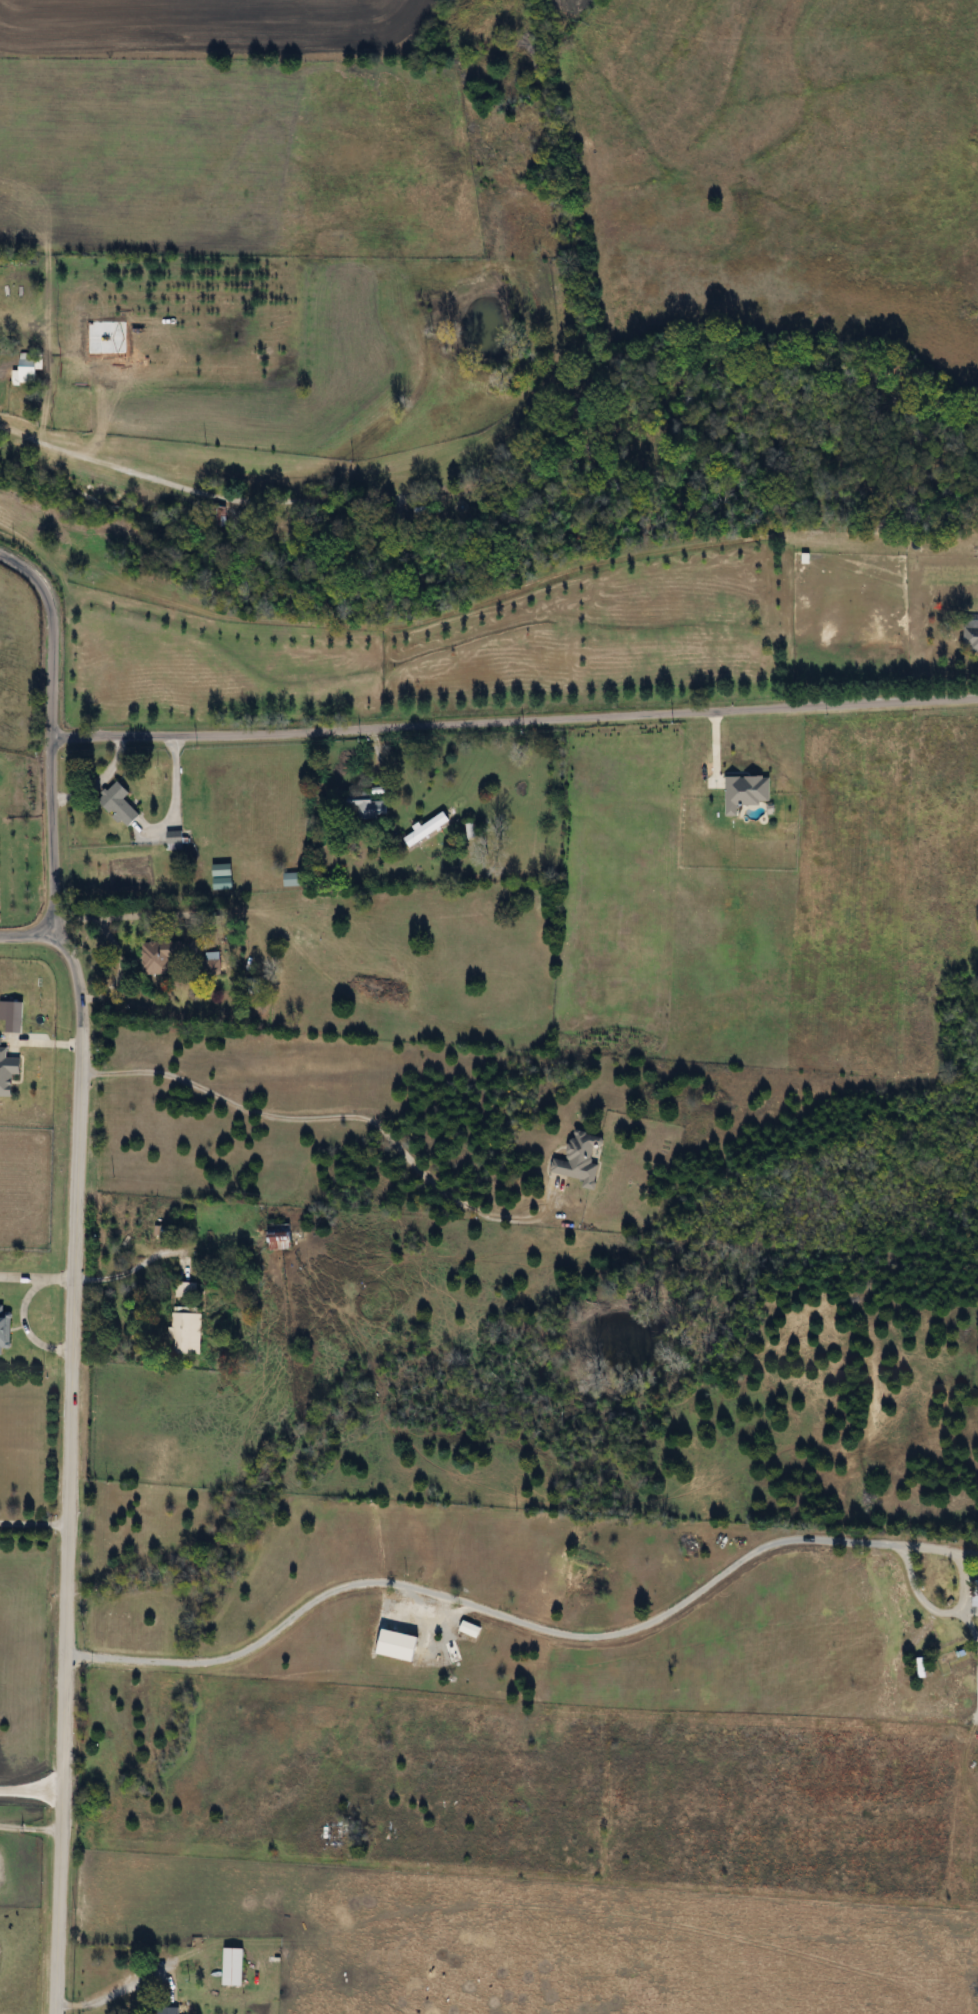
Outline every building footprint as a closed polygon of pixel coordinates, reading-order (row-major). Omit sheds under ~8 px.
[(43,368),(43,352),(21,352),(21,370),(13,370),(13,383),(36,383),(36,368),(43,368)] [(964,622),(963,653),(977,653),(977,622),(964,622)] [(141,815),(124,799),(130,793),(117,780),(98,799),(127,828),(141,815)] [(372,791),(347,791),(347,818),(388,818),(388,801),(372,801),(372,791)] [(451,821),(443,810),(403,837),(411,849),(451,821)] [(167,849),(183,849),(183,832),(167,832),(167,849)] [(299,885),(299,873),(284,873),(284,885),(299,885)] [(142,941),(181,941),(181,974),(142,974),(142,941)] [(206,972),(206,953),(219,953),(219,972),(206,972)] [(550,1173),(552,1158),(568,1160),(572,1131),(603,1135),(602,1147),(594,1146),(591,1162),(599,1164),(595,1189),(583,1188),(584,1178),(550,1173)] [(268,1249),(268,1224),(291,1224),(291,1249),(268,1249)] [(195,1297),(175,1297),(175,1281),(195,1281),(195,1297)] [(2,1355),(0,1355),(0,1304),(3,1304),(3,1312),(11,1312),(9,1348),(2,1348),(2,1355)] [(201,1354),(171,1354),(171,1306),(201,1306),(201,1354)] [(243,1985),(223,1985),(223,1948),(243,1948),(243,1985)] [(178,2007),(177,2013),(155,2013),(155,2006),(178,2007)]
